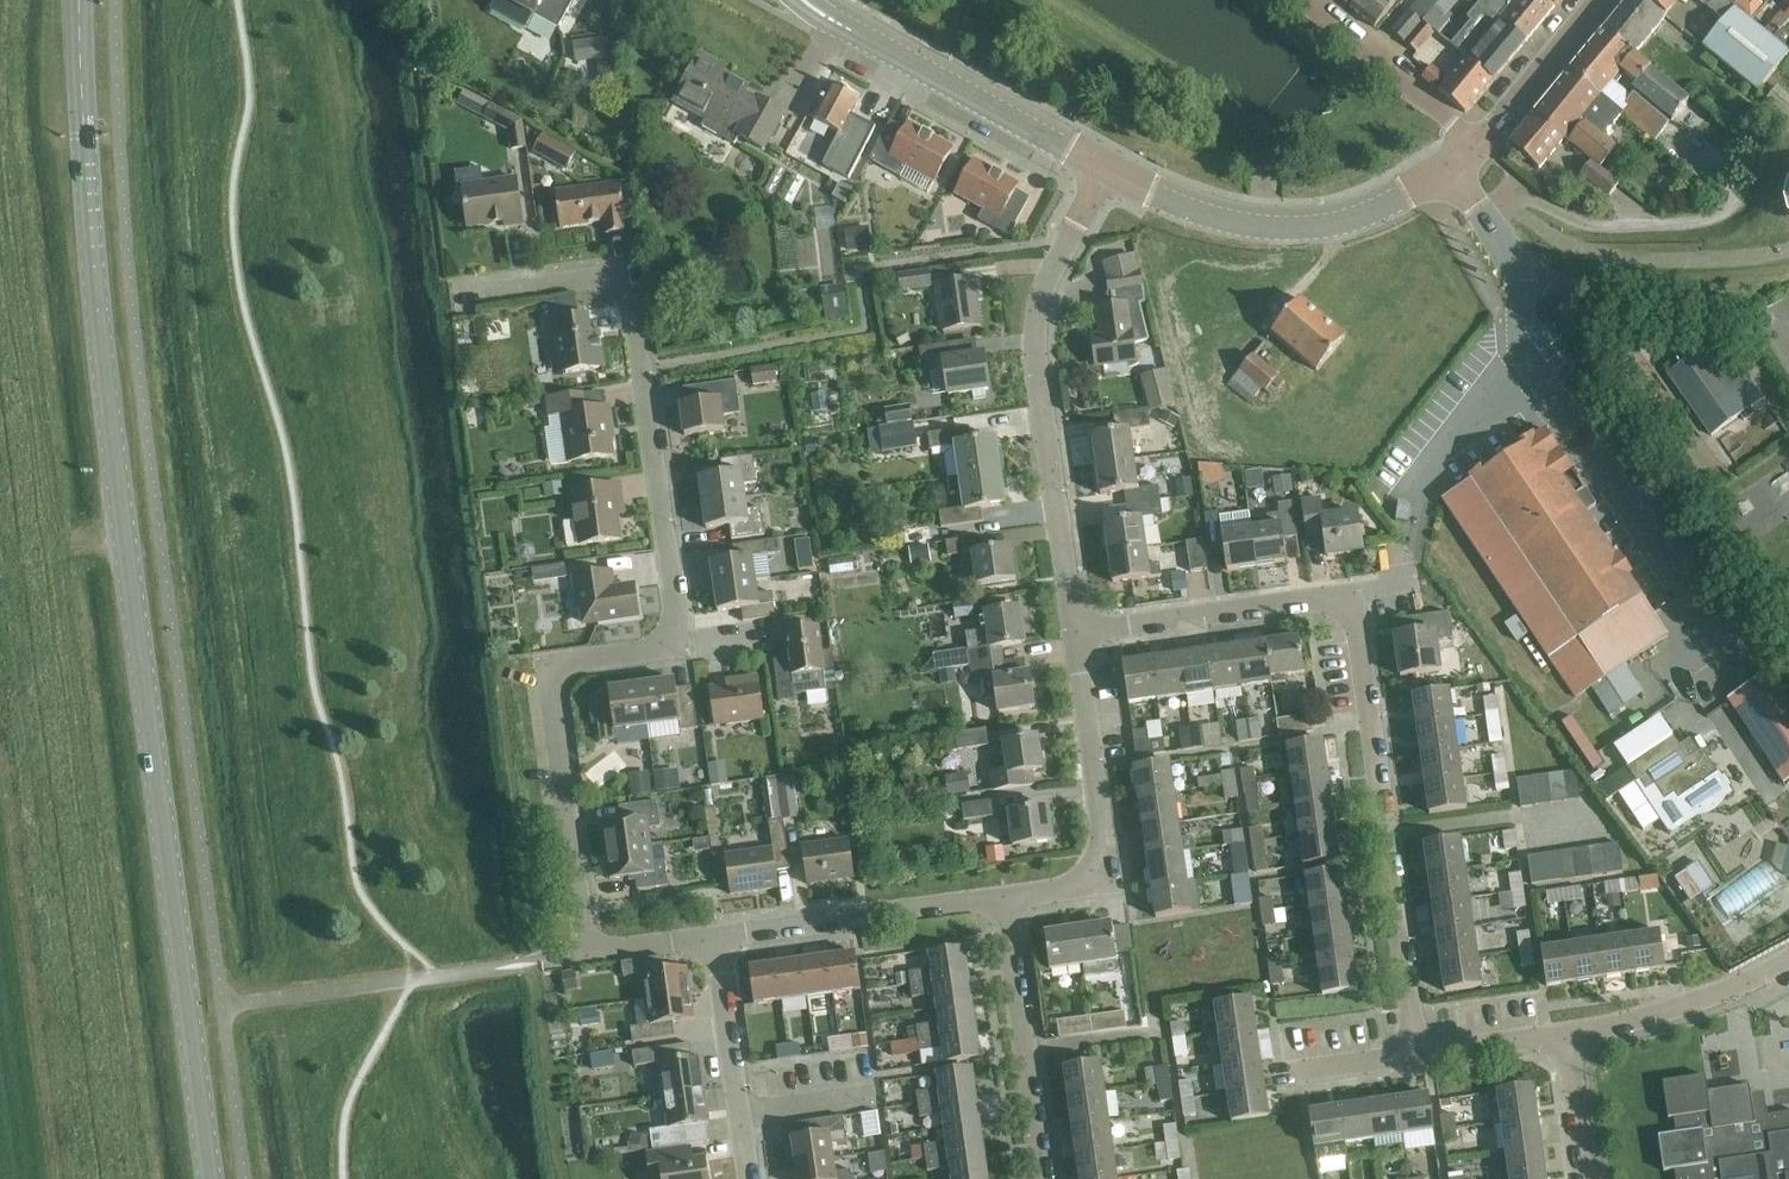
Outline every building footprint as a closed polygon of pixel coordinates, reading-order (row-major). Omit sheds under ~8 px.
[(491,11),(526,30),(534,16),(558,29),(574,0),(497,0),(491,11)] [(1352,9),(1359,0),(1341,0),(1352,9)] [(1352,9),(1375,28),(1396,3),(1400,5),(1404,0),(1359,0),(1352,9)] [(1421,22),(1434,32),(1437,34),(1448,21),(1432,8),(1438,0),(1419,0),(1409,12),(1411,13),(1421,22)] [(1480,3),(1528,43),(1556,8),(1547,0),(1516,0),(1511,6),(1504,0),(1483,0),(1480,3)] [(1556,8),(1563,0),(1547,0),(1556,8)] [(1604,30),(1634,54),(1667,16),(1647,0),(1628,0),(1604,30)] [(1667,16),(1680,0),(1647,0),(1667,16)] [(1725,20),(1735,7),(1726,0),(1701,0),(1725,20)] [(1766,0),(1738,0),(1757,13),(1766,0)] [(1473,24),(1453,47),(1467,58),(1495,82),(1528,43),(1480,3),(1467,19),(1473,24)] [(1703,46),(1758,93),(1788,55),(1788,52),(1788,51),(1774,39),(1735,7),(1725,20),(1703,46)] [(1392,31),(1404,42),(1421,22),(1411,13),(1409,12),(1409,11),(1392,31)] [(1784,29),(1788,23),(1788,12),(1786,16),(1782,13),(1771,24),(1780,32),(1784,29)] [(1404,42),(1417,53),(1434,32),(1421,22),(1404,42)] [(1784,29),(1780,32),(1774,39),(1788,51),(1788,49),(1788,33),(1784,29)] [(1634,54),(1604,30),(1571,70),(1600,95),(1612,80),(1616,83),(1624,74),(1635,84),(1632,87),(1671,120),(1687,100),(1650,69),(1650,68),(1634,54)] [(602,42),(574,46),(577,65),(605,61),(602,42)] [(675,102),(706,120),(702,127),(734,144),(738,137),(763,151),(783,115),(757,101),(755,105),(742,98),(747,91),(721,77),(725,70),(700,56),(675,102)] [(1495,82),(1467,58),(1444,86),(1440,83),(1444,78),(1431,67),(1421,78),(1467,116),(1495,82)] [(1571,70),(1535,114),(1564,138),(1591,161),(1599,167),(1615,148),(1603,137),(1622,114),(1621,112),(1600,95),(1571,70)] [(823,167),(849,180),(875,129),(851,117),(859,101),(847,94),(848,91),(837,85),(835,88),(832,86),(814,121),(840,135),(823,167)] [(1788,117),(1788,96),(1778,86),(1767,98),(1788,117)] [(458,105),(483,118),(490,105),(465,92),(458,105)] [(1668,123),(1635,96),(1621,112),(1622,114),(1627,117),(1626,118),(1654,141),(1668,123)] [(490,105),(484,118),(501,127),(507,130),(510,150),(526,148),(522,122),(508,114),(490,105)] [(1564,138),(1535,114),(1510,144),(1539,169),(1564,138)] [(905,130),(891,122),(870,160),(901,177),(906,167),(934,182),(953,148),(909,123),(905,130)] [(560,145),(543,136),(533,155),(550,164),(560,145)] [(801,163),(810,146),(797,139),(787,156),(801,163)] [(956,194),(983,210),(978,220),(1009,237),(1030,199),(1015,191),(1019,185),(975,160),(956,194)] [(1599,167),(1591,161),(1580,175),(1608,198),(1619,184),(1599,167)] [(462,187),(468,228),(504,223),(505,228),(523,225),(517,179),(483,184),(481,173),(476,169),(459,172),(455,176),(457,188),(462,187)] [(633,181),(620,183),(555,192),(560,229),(605,223),(606,235),(625,232),(624,220),(639,218),(633,181)] [(1585,209),(1597,194),(1584,183),(1572,198),(1585,209)] [(851,190),(840,184),(833,197),(844,203),(851,190)] [(871,247),(869,228),(845,231),(848,250),(871,247)] [(900,291),(932,287),(930,272),(898,276),(900,291)] [(1138,274),(1107,278),(1109,293),(1110,293),(1112,307),(1098,309),(1101,337),(1088,339),(1092,365),(1131,360),(1129,347),(1148,341),(1138,304),(1144,303),(1140,273),(1138,274)] [(944,331),(979,326),(973,281),(938,286),(944,331)] [(843,286),(821,289),(825,323),(838,321),(851,319),(849,306),(846,306),(843,286)] [(576,298),(547,302),(549,313),(577,309),(576,298)] [(1317,372),(1345,338),(1300,300),(1271,333),(1317,372)] [(566,374),(604,368),(599,333),(591,335),(588,317),(550,322),(552,340),(550,341),(553,362),(564,360),(566,374)] [(1638,329),(1629,335),(1637,345),(1645,339),(1638,329)] [(907,331),(897,337),(901,344),(911,338),(907,331)] [(1675,359),(1662,368),(1711,437),(1739,416),(1743,421),(1753,414),(1749,409),(1762,400),(1729,353),(1719,359),(1714,352),(1707,357),(1698,343),(1686,351),(1675,359)] [(946,346),(920,350),(924,374),(944,371),(948,396),(972,392),(973,400),(986,398),(985,390),(988,390),(983,355),(948,361),(946,346)] [(1683,347),(1672,354),(1675,359),(1686,351),(1683,347)] [(1233,379),(1228,385),(1249,403),(1254,397),(1261,389),(1269,395),(1276,388),(1279,390),(1284,383),(1252,356),(1233,379)] [(775,367),(751,370),(753,386),(777,383),(775,367)] [(722,417),(740,414),(736,382),(691,388),(693,403),(680,405),(685,436),(724,431),(722,417)] [(1170,388),(1145,395),(1149,412),(1175,406),(1170,388)] [(826,393),(811,395),(814,413),(828,411),(826,393)] [(539,395),(525,397),(526,408),(540,406),(539,395)] [(609,427),(612,426),(610,407),(585,411),(583,395),(547,399),(549,417),(561,415),(568,463),(614,457),(609,427)] [(885,411),(887,424),(912,421),(910,407),(885,411)] [(1165,411),(1159,422),(1174,429),(1180,419),(1165,411)] [(1096,466),(1133,460),(1129,430),(1150,427),(1148,413),(1113,418),(1115,433),(1092,436),(1096,466)] [(916,448),(912,423),(871,429),(874,446),(882,445),(883,453),(916,448)] [(960,479),(1000,473),(995,439),(962,444),(960,431),(928,435),(930,450),(956,447),(960,479)] [(1548,431),(1443,499),(1575,698),(1667,637),(1641,597),(1642,597),(1577,496),(1587,490),(1548,431)] [(814,439),(804,440),(806,454),(816,453),(814,439)] [(773,456),(763,457),(765,467),(774,465),(773,456)] [(1228,456),(1203,457),(1203,476),(1228,476),(1228,456)] [(703,504),(745,498),(743,486),(757,484),(753,457),(720,461),(722,475),(699,478),(703,504)] [(1133,460),(1096,466),(1101,495),(1124,492),(1126,506),(1160,501),(1158,487),(1138,490),(1133,460)] [(1261,470),(1244,472),(1247,491),(1264,488),(1261,470)] [(1000,473),(960,479),(964,509),(939,513),(941,529),(973,525),(971,510),(1005,506),(1000,473)] [(1313,474),(1301,475),(1302,485),(1315,484),(1313,474)] [(1291,477),(1274,479),(1276,495),(1293,493),(1291,477)] [(561,483),(543,485),(545,499),(563,497),(561,483)] [(615,503),(623,502),(621,484),(572,491),(580,545),(620,540),(615,503)] [(1193,485),(1180,487),(1181,497),(1194,495),(1193,485)] [(890,489),(874,491),(876,505),(892,503),(890,489)] [(745,498),(703,504),(706,529),(729,526),(731,540),(764,536),(761,509),(747,511),(745,498)] [(1327,557),(1362,552),(1357,514),(1324,519),(1321,500),(1302,502),(1307,540),(1325,538),(1327,557)] [(1107,541),(1103,543),(1105,552),(1109,553),(1109,555),(1146,549),(1143,528),(1154,527),(1152,517),(1162,516),(1160,501),(1148,503),(1126,506),(1128,520),(1105,524),(1107,541)] [(1251,529),(1256,566),(1286,562),(1283,539),(1297,538),(1292,502),(1277,504),(1279,514),(1267,515),(1268,526),(1251,529)] [(1398,506),(1395,521),(1408,523),(1410,507),(1400,506),(1398,506)] [(1256,566),(1251,529),(1249,514),(1219,518),(1219,513),(1204,515),(1209,550),(1223,548),(1227,571),(1256,566)] [(975,587),(1015,581),(1010,547),(981,551),(979,537),(946,542),(948,557),(971,554),(975,587)] [(714,588),(755,582),(771,580),(767,556),(780,554),(778,540),(732,546),(734,560),(711,563),(714,588)] [(1190,572),(1207,570),(1203,540),(1185,543),(1190,572)] [(929,546),(909,549),(912,565),(931,562),(929,546)] [(1109,555),(1114,583),(1161,576),(1159,565),(1148,566),(1146,549),(1109,555)] [(815,555),(801,556),(802,573),(816,571),(815,555)] [(857,558),(829,562),(830,575),(858,571),(857,558)] [(565,566),(547,568),(549,582),(567,580),(565,566)] [(585,624),(639,616),(635,588),(613,591),(611,572),(574,577),(579,609),(583,608),(585,624)] [(1186,573),(1172,575),(1174,594),(1188,592),(1186,573)] [(757,595),(755,582),(714,588),(718,612),(741,609),(743,622),(776,618),(772,593),(757,595)] [(972,603),(954,605),(956,619),(974,617),(972,603)] [(965,635),(970,667),(1002,662),(1000,647),(1024,644),(1019,609),(985,614),(987,632),(965,635)] [(1436,641),(1452,639),(1448,613),(1413,618),(1416,634),(1395,637),(1400,677),(1440,671),(1436,641)] [(774,662),(779,702),(795,700),(795,695),(826,692),(823,669),(834,668),(832,651),(821,652),(818,628),(786,632),(789,660),(774,662)] [(1470,630),(1462,636),(1471,649),(1479,643),(1470,630)] [(1265,643),(1271,685),(1286,683),(1285,677),(1304,674),(1299,638),(1265,643)] [(1271,685),(1265,643),(1237,647),(1243,689),(1271,685)] [(1237,647),(1208,651),(1214,693),(1243,689),(1237,647)] [(1208,651),(1180,655),(1186,697),(1214,693),(1208,651)] [(1180,655),(1152,659),(1158,701),(1186,697),(1180,655)] [(1158,701),(1152,659),(1123,663),(1129,705),(1158,701)] [(995,696),(998,714),(1033,709),(1028,674),(1004,677),(1002,662),(970,667),(971,682),(983,680),(986,697),(995,696)] [(1630,662),(1599,687),(1618,710),(1649,686),(1630,662)] [(955,671),(939,673),(941,686),(957,684),(955,671)] [(1788,781),(1788,706),(1767,674),(1726,701),(1782,785),(1788,781)] [(765,719),(759,678),(737,681),(738,686),(710,690),(715,726),(765,719)] [(642,686),(648,726),(680,722),(681,732),(698,729),(692,687),(676,690),(675,681),(642,686)] [(610,699),(594,701),(600,743),(617,741),(617,744),(649,739),(648,726),(642,686),(609,691),(610,699)] [(1490,686),(1477,687),(1478,696),(1490,694),(1490,686)] [(1417,725),(1453,720),(1449,690),(1413,695),(1417,725)] [(1486,716),(1497,714),(1495,697),(1484,699),(1486,716)] [(1645,718),(1609,751),(1574,712),(1559,725),(1603,773),(1654,728),(1645,718)] [(1500,731),(1497,714),(1486,716),(1488,732),(1500,731)] [(1279,737),(1313,732),(1311,716),(1276,721),(1279,737)] [(1258,718),(1247,720),(1250,741),(1261,740),(1258,718)] [(1250,741),(1247,720),(1236,722),(1239,743),(1250,741)] [(1457,749),(1453,720),(1417,725),(1421,754),(1457,749)] [(1190,728),(1193,749),(1205,748),(1201,727),(1190,728)] [(1193,749),(1190,728),(1179,730),(1182,751),(1193,749)] [(958,750),(988,745),(986,730),(956,734),(958,750)] [(1042,770),(1037,736),(1002,741),(1006,772),(990,774),(993,791),(1032,786),(1030,772),(1042,770)] [(1625,768),(1594,789),(1604,804),(1617,796),(1641,833),(1659,821),(1670,836),(1698,818),(1701,817),(1705,817),(1707,816),(1713,813),(1717,811),(1720,808),(1723,804),(1724,802),(1726,799),(1732,795),(1728,788),(1730,787),(1724,777),(1722,778),(1719,774),(1717,775),(1701,751),(1696,754),(1691,745),(1681,752),(1672,737),(1625,768)] [(1136,758),(1165,754),(1163,739),(1134,743),(1136,758)] [(1290,776),(1326,771),(1322,740),(1286,745),(1290,776)] [(1457,749),(1421,754),(1425,783),(1461,778),(1457,749)] [(1230,755),(1221,756),(1222,768),(1232,767),(1230,755)] [(1494,774),(1506,772),(1503,755),(1492,757),(1494,774)] [(725,763),(708,765),(711,787),(728,785),(725,763)] [(1138,799),(1174,794),(1169,763),(1134,768),(1138,799)] [(1244,784),(1255,782),(1253,769),(1242,771),(1244,784)] [(677,771),(654,774),(657,793),(680,790),(677,771)] [(1326,771),(1290,776),(1294,806),(1331,800),(1326,771)] [(1576,771),(1561,773),(1565,801),(1580,799),(1576,771)] [(1224,787),(1234,785),(1232,772),(1222,773),(1224,787)] [(1506,772),(1494,774),(1496,791),(1508,790),(1506,772)] [(649,773),(629,775),(632,798),(652,795),(649,773)] [(1561,773),(1547,775),(1550,804),(1565,801),(1561,773)] [(968,793),(966,775),(947,778),(949,796),(968,793)] [(1550,804),(1547,775),(1532,778),(1536,806),(1550,804)] [(793,776),(777,778),(783,819),(799,817),(793,776)] [(1461,778),(1425,783),(1430,814),(1466,809),(1461,778)] [(1536,806),(1532,778),(1516,780),(1521,808),(1536,806)] [(762,783),(767,821),(782,819),(777,781),(762,783)] [(1257,796),(1255,782),(1244,784),(1246,797),(1257,796)] [(1236,799),(1234,785),(1224,787),(1226,800),(1236,799)] [(1178,823),(1174,794),(1138,799),(1143,828),(1178,823)] [(1331,800),(1294,806),(1299,835),(1335,830),(1331,800)] [(606,852),(651,846),(648,829),(660,828),(657,802),(625,806),(627,820),(602,824),(606,852)] [(964,822),(994,818),(992,802),(961,806),(964,822)] [(1012,845),(1026,844),(1052,840),(1048,808),(997,815),(999,829),(1010,827),(1012,845)] [(730,895),(778,888),(776,872),(790,870),(783,821),(769,823),(772,850),(725,857),(730,895)] [(1143,828),(1147,858),(1182,853),(1194,851),(1192,838),(1180,839),(1178,823),(1143,828)] [(1252,843),(1263,841),(1261,827),(1250,829),(1252,843)] [(1232,845),(1242,844),(1240,830),(1230,831),(1232,845)] [(1339,861),(1335,830),(1299,835),(1303,866),(1339,861)] [(1516,849),(1516,843),(1514,831),(1502,833),(1504,850),(1516,849)] [(1428,874),(1465,869),(1460,839),(1424,844),(1428,874)] [(854,878),(849,844),(849,841),(802,848),(807,884),(854,878)] [(1263,841),(1252,843),(1253,857),(1265,855),(1263,841)] [(651,846),(606,852),(610,880),(635,877),(637,891),(668,887),(665,861),(662,844),(651,846)] [(1244,858),(1242,844),(1232,845),(1233,860),(1244,858)] [(1618,844),(1603,846),(1607,874),(1622,872),(1618,844)] [(1603,846),(1588,848),(1592,876),(1607,874),(1603,846)] [(1002,847),(987,849),(989,865),(1005,863),(1002,847)] [(1588,848),(1574,850),(1578,878),(1592,876),(1588,848)] [(1780,875),(1788,877),(1788,849),(1786,848),(1782,868),(1780,875)] [(1574,850),(1559,853),(1563,881),(1578,878),(1574,850)] [(1187,883),(1182,853),(1147,858),(1151,888),(1187,883)] [(1559,853),(1543,855),(1547,883),(1563,881),(1559,853)] [(1543,855),(1527,858),(1531,886),(1547,883),(1543,855)] [(1698,864),(1676,879),(1692,902),(1702,895),(1714,887),(1698,864)] [(1721,892),(1730,908),(1780,882),(1771,866),(1721,892)] [(1469,898),(1465,869),(1428,874),(1432,904),(1469,898)] [(1309,906),(1344,901),(1340,870),(1304,875),(1309,906)] [(1646,887),(1666,886),(1665,870),(1645,871),(1646,887)] [(1511,892),(1522,890),(1520,872),(1508,874),(1511,892)] [(1639,879),(1622,882),(1623,893),(1640,891),(1639,879)] [(1197,881),(1187,883),(1151,888),(1156,918),(1201,912),(1197,881)] [(1623,893),(1622,882),(1604,884),(1606,895),(1619,893),(1623,893)] [(1563,890),(1565,902),(1582,899),(1580,888),(1563,890)] [(1522,890),(1511,892),(1513,910),(1525,908),(1522,890)] [(1565,902),(1563,890),(1546,892),(1548,904),(1565,902)] [(1240,906),(1250,905),(1248,891),(1238,892),(1240,906)] [(1619,893),(1606,895),(1607,906),(1620,905),(1619,893)] [(1692,902),(1683,908),(1689,917),(1708,904),(1702,895),(1692,902)] [(1261,913),(1273,911),(1271,898),(1259,899),(1261,913)] [(1473,928),(1469,898),(1432,904),(1437,933),(1473,928)] [(1344,901),(1309,906),(1313,935),(1349,930),(1344,901)] [(1275,925),(1273,911),(1261,913),(1263,926),(1275,925)] [(1116,952),(1131,950),(1127,925),(1112,927),(1111,924),(1078,929),(1083,965),(1085,975),(1118,970),(1116,952)] [(1473,928),(1437,933),(1441,962),(1477,957),(1473,928)] [(1083,965),(1078,929),(1043,934),(1049,970),(1083,965)] [(1353,960),(1349,930),(1313,935),(1317,965),(1353,960)] [(1519,951),(1531,949),(1528,932),(1516,933),(1519,951)] [(1659,932),(1629,937),(1635,973),(1665,969),(1659,932)] [(1629,937),(1600,941),(1606,978),(1635,973),(1629,937)] [(1699,937),(1687,939),(1688,948),(1701,947),(1699,937)] [(1606,978),(1600,941),(1571,946),(1576,982),(1606,978)] [(1576,982),(1571,946),(1540,951),(1546,987),(1576,982)] [(1531,949),(1519,951),(1521,968),(1533,966),(1531,949)] [(910,986),(969,978),(965,950),(929,955),(931,970),(908,973),(910,986)] [(829,958),(834,994),(861,990),(856,954),(829,958)] [(646,1000),(690,994),(687,968),(666,971),(664,957),(621,963),(623,978),(643,975),(646,1000)] [(1270,973),(1281,971),(1279,957),(1268,959),(1270,973)] [(1477,957),(1441,962),(1445,992),(1481,987),(1477,957)] [(834,994),(829,958),(803,961),(808,998),(834,994)] [(1357,991),(1353,960),(1317,965),(1322,996),(1357,991)] [(803,961),(777,965),(782,1001),(808,998),(803,961)] [(782,1001),(777,965),(749,969),(754,1005),(782,1001)] [(1283,984),(1281,971),(1270,973),(1272,986),(1283,984)] [(575,972),(562,974),(565,993),(578,991),(575,972)] [(908,973),(897,974),(899,987),(910,986),(908,973)] [(969,978),(910,986),(912,998),(935,995),(937,1009),(972,1004),(969,978)] [(673,1023),(694,1020),(690,994),(646,1000),(633,1002),(637,1027),(631,1028),(633,1043),(675,1037),(673,1023)] [(1218,1035),(1255,1029),(1250,999),(1214,1004),(1218,1035)] [(939,1023),(916,1027),(918,1039),(976,1031),(972,1004),(937,1009),(939,1023)] [(594,1010),(579,1012),(581,1027),(600,1024),(599,1014),(595,1014),(594,1010)] [(1127,1030),(1124,1013),(1091,1018),(1093,1034),(1127,1030)] [(1093,1034),(1091,1018),(1057,1022),(1059,1038),(1093,1034)] [(1172,1041),(1184,1039),(1181,1022),(1170,1024),(1172,1041)] [(1255,1029),(1218,1035),(1222,1064),(1259,1058),(1255,1029)] [(976,1031),(918,1039),(920,1052),(922,1067),(945,1064),(980,1059),(976,1031)] [(867,1035),(851,1037),(853,1050),(869,1048),(867,1035)] [(851,1037),(840,1039),(842,1052),(853,1050),(851,1037)] [(842,1052),(840,1039),(828,1040),(830,1054),(842,1052)] [(918,1039),(891,1043),(893,1056),(920,1052),(918,1039)] [(1184,1039),(1172,1041),(1175,1058),(1187,1056),(1184,1039)] [(664,1096),(704,1090),(699,1057),(692,1058),(690,1044),(631,1053),(633,1067),(659,1063),(664,1096)] [(788,1046),(789,1059),(801,1057),(799,1044),(788,1046)] [(789,1059),(788,1046),(776,1047),(778,1061),(789,1059)] [(611,1053),(590,1056),(592,1069),(613,1066),(611,1053)] [(1259,1058),(1222,1064),(1227,1092),(1264,1087),(1259,1058)] [(1068,1098),(1104,1093),(1100,1062),(1063,1068),(1068,1098)] [(1167,1066),(1144,1069),(1146,1086),(1157,1085),(1169,1083),(1167,1066)] [(918,1106),(976,1097),(972,1069),(937,1074),(939,1089),(916,1093),(918,1106)] [(1675,1171),(1676,1178),(1788,1178),(1788,1113),(1767,1116),(1766,1108),(1753,1110),(1749,1087),(1708,1093),(1705,1077),(1662,1083),(1668,1120),(1674,1119),(1676,1134),(1658,1137),(1664,1173),(1675,1171)] [(1181,1099),(1193,1097),(1190,1081),(1179,1082),(1181,1099)] [(1171,1101),(1169,1083),(1157,1085),(1160,1102),(1171,1101)] [(1264,1087),(1227,1092),(1231,1123),(1268,1117),(1264,1087)] [(1501,1122),(1537,1117),(1533,1087),(1497,1092),(1501,1122)] [(704,1090),(664,1096),(668,1128),(651,1131),(653,1150),(709,1142),(706,1124),(709,1123),(704,1090)] [(1104,1093),(1068,1098),(1072,1127),(1108,1122),(1104,1093)] [(1398,1099),(1403,1135),(1433,1131),(1428,1095),(1398,1099)] [(980,1124),(976,1097),(918,1106),(920,1118),(942,1115),(944,1129),(980,1124)] [(1195,1114),(1193,1097),(1181,1099),(1184,1116),(1195,1114)] [(1404,1146),(1403,1135),(1398,1099),(1369,1104),(1374,1139),(1375,1150),(1404,1146)] [(1452,1100),(1441,1101),(1442,1111),(1454,1109),(1452,1100)] [(1369,1104),(1339,1108),(1345,1144),(1374,1139),(1369,1104)] [(884,1108),(855,1111),(858,1134),(886,1131),(884,1108)] [(1347,1159),(1345,1144),(1339,1108),(1310,1112),(1317,1164),(1347,1159)] [(1442,1129),(1455,1128),(1453,1114),(1440,1116),(1442,1129)] [(795,1164),(833,1159),(831,1145),(847,1142),(843,1117),(810,1121),(812,1136),(791,1139),(795,1164)] [(1537,1117),(1501,1122),(1505,1152),(1541,1146),(1537,1117)] [(1112,1151),(1108,1122),(1072,1127),(1076,1156),(1112,1151)] [(980,1124),(944,1129),(946,1143),(924,1146),(925,1159),(984,1151),(980,1124)] [(1166,1143),(1177,1142),(1174,1125),(1163,1126),(1166,1143)] [(1455,1128),(1442,1129),(1444,1143),(1457,1141),(1455,1128)] [(1486,1129),(1461,1132),(1463,1147),(1488,1143),(1486,1129)] [(632,1135),(629,1147),(648,1151),(651,1139),(632,1135)] [(1179,1159),(1177,1142),(1166,1143),(1168,1160),(1179,1159)] [(1541,1146),(1505,1152),(1509,1178),(1521,1178),(1546,1176),(1541,1146)] [(629,1150),(614,1151),(614,1156),(628,1154),(648,1152),(648,1151),(629,1147),(629,1150)] [(705,1162),(683,1165),(681,1151),(648,1155),(651,1178),(707,1178),(705,1162)] [(984,1151),(925,1159),(927,1172),(950,1169),(952,1178),(977,1178),(988,1178),(984,1151)] [(1076,1156),(1079,1178),(1116,1178),(1112,1151),(1076,1156)] [(833,1159),(795,1164),(797,1178),(852,1178),(851,1171),(836,1173),(833,1159)] [(1188,1170),(1177,1172),(1178,1178),(1190,1178),(1188,1170)]
